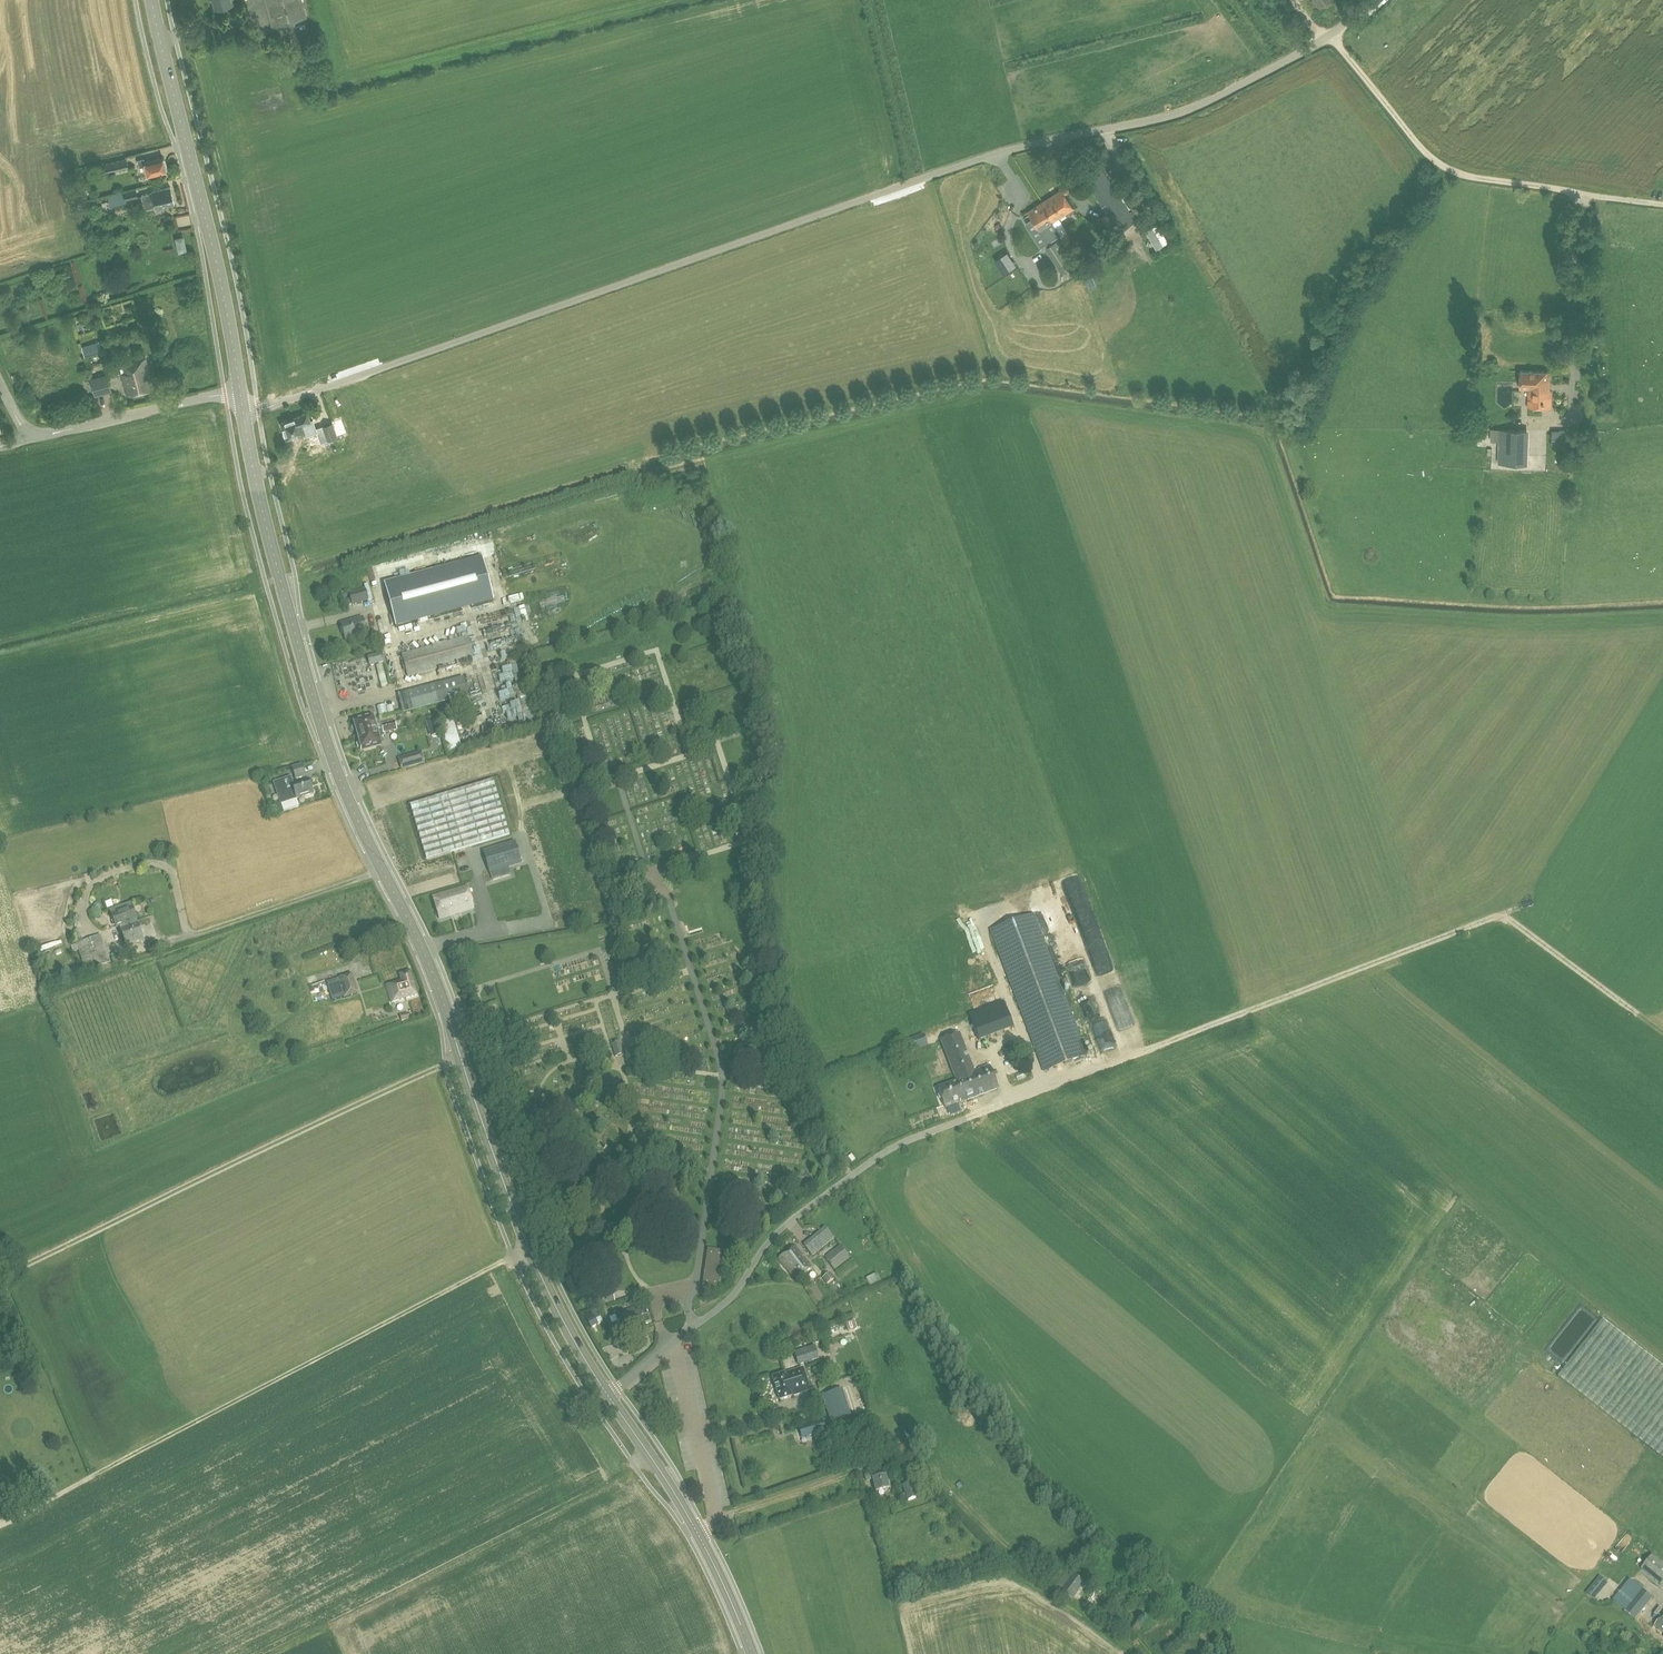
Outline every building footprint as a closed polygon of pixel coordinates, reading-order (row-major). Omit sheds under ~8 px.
[(302,0),(264,0),(271,28),(307,18),(302,0)] [(166,160),(164,160),(163,157),(144,162),(143,158),(138,160),(139,167),(145,165),(147,176),(166,171),(166,170),(167,168),(166,160)] [(106,173),(128,168),(126,158),(104,163),(106,173)] [(1110,227),(1115,235),(1137,221),(1100,164),(1082,176),(1114,225),(1110,227)] [(84,180),(90,171),(83,167),(78,176),(84,180)] [(154,206),(155,209),(168,206),(167,205),(174,203),(170,187),(151,192),(141,195),(144,208),(154,206)] [(136,189),(123,191),(125,200),(137,197),(136,189)] [(1063,189),(1043,202),(1046,206),(1054,219),(1053,219),(1054,221),(1075,208),(1063,189)] [(125,200),(123,191),(107,195),(109,201),(101,203),(103,208),(106,207),(126,202),(125,200)] [(1046,206),(1043,202),(1028,211),(1039,228),(1053,219),(1054,219),(1046,206)] [(1064,219),(1058,223),(1063,234),(1070,230),(1064,219)] [(1152,241),(1157,249),(1169,242),(1158,223),(1152,227),(1158,237),(1152,241)] [(1061,237),(1068,247),(1069,246),(1070,247),(1073,246),(1073,244),(1074,243),(1067,233),(1061,237)] [(175,237),(178,251),(187,249),(183,235),(175,237)] [(1050,245),(1065,269),(1076,262),(1061,238),(1050,245)] [(81,346),(84,357),(102,352),(98,341),(81,346)] [(120,365),(122,373),(125,385),(125,386),(127,395),(153,388),(145,358),(123,364),(123,365),(120,365)] [(111,376),(118,375),(115,366),(109,367),(111,376)] [(1552,391),(1550,391),(1551,372),(1521,370),(1520,388),(1528,389),(1528,407),(1551,408),(1552,391)] [(90,379),(94,393),(103,390),(101,384),(109,381),(108,374),(90,379)] [(310,422),(307,413),(280,423),(286,440),(304,433),(301,425),(310,422)] [(321,426),(326,440),(338,436),(332,422),(321,426)] [(1493,429),(1492,442),(1499,442),(1498,463),(1528,464),(1530,430),(1499,429),(1493,429)] [(1566,431),(1552,430),(1552,445),(1566,446),(1566,431)] [(482,558),(384,584),(396,628),(493,602),(482,558)] [(365,588),(349,593),(352,605),(369,600),(365,588)] [(637,619),(658,612),(654,600),(633,606),(637,619)] [(340,624),(345,641),(366,635),(362,618),(340,624)] [(402,655),(408,677),(472,659),(466,637),(402,655)] [(385,662),(382,653),(367,657),(369,666),(385,662)] [(510,667),(516,685),(514,686),(524,721),(514,724),(504,727),(507,738),(540,728),(519,656),(506,659),(508,667),(510,667)] [(494,672),(498,684),(507,681),(503,669),(494,672)] [(403,713),(450,700),(468,695),(463,678),(398,696),(403,713)] [(484,690),(473,693),(476,705),(487,703),(484,690)] [(357,736),(377,731),(373,717),(353,723),(357,736)] [(438,723),(448,755),(462,750),(453,718),(438,723)] [(431,737),(439,734),(434,719),(427,722),(431,737)] [(384,733),(396,730),(394,720),(381,723),(382,729),(383,733),(384,733)] [(507,738),(504,727),(504,726),(486,731),(490,743),(507,738)] [(384,733),(383,733),(382,729),(377,731),(357,736),(361,750),(381,744),(379,738),(383,736),(385,734),(384,733)] [(420,752),(397,758),(400,770),(423,764),(420,752)] [(384,765),(387,772),(397,768),(394,761),(384,765)] [(302,766),(292,769),(295,779),(305,776),(302,766)] [(280,804),(296,799),(312,794),(308,780),(293,785),(290,778),(274,783),(280,804)] [(509,834),(493,780),(410,805),(426,859),(509,834)] [(489,872),(521,862),(515,843),(483,853),(489,872)] [(439,918),(473,908),(466,886),(433,896),(439,918)] [(531,887),(513,889),(515,903),(533,900),(531,887)] [(495,893),(498,905),(514,901),(511,889),(495,893)] [(124,924),(126,928),(138,924),(132,907),(111,915),(116,927),(124,924)] [(1043,1072),(1087,1056),(1048,951),(1034,915),(990,932),(1004,968),(1043,1072)] [(138,924),(126,928),(120,930),(125,946),(144,940),(138,924)] [(110,962),(100,935),(82,942),(81,939),(75,941),(77,944),(71,946),(73,952),(79,950),(86,969),(86,971),(110,962)] [(44,950),(67,945),(66,940),(43,945),(44,950)] [(111,959),(113,964),(126,960),(124,954),(111,959)] [(308,965),(312,980),(318,978),(313,963),(308,965)] [(66,972),(68,978),(78,975),(76,969),(66,972)] [(399,975),(401,981),(386,985),(391,1003),(416,996),(409,972),(399,975)] [(338,978),(344,998),(358,993),(353,974),(338,978)] [(333,1002),(338,1000),(334,988),(329,989),(333,1002)] [(1013,1028),(1002,1000),(967,1013),(979,1042),(1013,1028)] [(408,1013),(400,1015),(402,1021),(410,1019),(408,1013)] [(944,1106),(960,1100),(961,1103),(998,1089),(990,1065),(974,1071),(959,1033),(940,1040),(956,1081),(937,1089),(944,1106)] [(494,1037),(498,1048),(504,1046),(500,1035),(494,1037)] [(612,1045),(615,1057),(624,1055),(621,1043),(612,1045)] [(812,1257),(824,1247),(817,1238),(805,1248),(812,1257)] [(824,1258),(833,1270),(850,1257),(840,1245),(824,1258)] [(811,1267),(794,1246),(778,1259),(795,1280),(811,1267)] [(704,1285),(716,1287),(721,1252),(709,1250),(704,1285)] [(826,1285),(833,1279),(829,1274),(822,1280),(826,1285)] [(611,1290),(598,1295),(601,1305),(615,1301),(611,1290)] [(616,1314),(619,1324),(616,1325),(619,1333),(625,1331),(625,1332),(644,1326),(643,1325),(649,1322),(647,1314),(644,1315),(641,1306),(616,1314)] [(589,1315),(591,1324),(605,1321),(603,1312),(589,1315)] [(1662,1458),(1662,1366),(1603,1319),(1558,1376),(1662,1458)] [(796,1354),(800,1364),(818,1358),(814,1348),(796,1354)] [(772,1378),(779,1400),(809,1390),(802,1368),(772,1378)] [(823,1421),(799,1428),(802,1438),(826,1431),(823,1421)] [(865,1475),(867,1480),(872,1479),(875,1492),(889,1488),(885,1475),(878,1476),(877,1472),(865,1475)] [(903,1485),(908,1500),(916,1498),(911,1482),(903,1485)] [(1662,1587),(1662,1585),(1662,1563),(1652,1555),(1640,1569),(1662,1587)] [(1055,1587),(1071,1600),(1083,1583),(1067,1570),(1055,1587)] [(1600,1577),(1594,1584),(1601,1590),(1607,1582),(1600,1577)] [(1614,1602),(1635,1619),(1652,1598),(1631,1581),(1614,1602)] [(1592,1586),(1586,1593),(1593,1599),(1599,1592),(1592,1586)] [(1662,1633),(1662,1616),(1655,1626),(1662,1633)]
